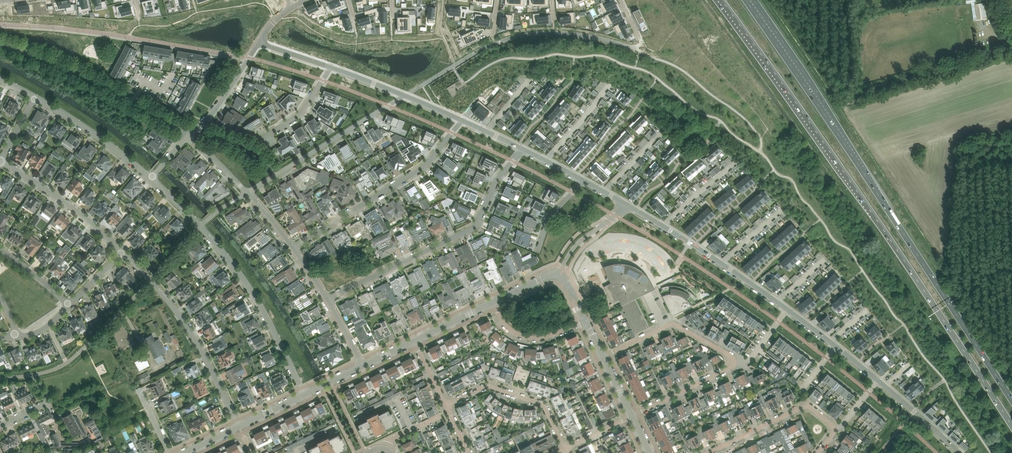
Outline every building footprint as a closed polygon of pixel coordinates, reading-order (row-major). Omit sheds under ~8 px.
[(58,2),(59,9),(66,7),(66,12),(75,11),(74,4),(70,5),(69,0),(68,0),(58,2)] [(78,7),(79,10),(80,13),(82,13),(83,12),(83,11),(89,10),(87,0),(80,0),(82,6),(78,7)] [(95,6),(102,5),(102,9),(106,8),(105,1),(101,2),(101,0),(94,0),(95,6)] [(142,2),(142,3),(145,15),(150,14),(151,15),(160,13),(159,9),(155,10),(153,0),(149,0),(147,1),(142,2)] [(176,4),(180,3),(182,9),(189,8),(187,0),(174,0),(176,4)] [(325,6),(328,13),(337,10),(333,0),(327,0),(329,5),(325,6)] [(337,10),(346,6),(344,0),(340,1),(340,0),(333,0),(337,10)] [(605,1),(599,4),(604,13),(617,6),(614,0),(607,4),(605,1)] [(967,3),(975,2),(977,20),(987,18),(985,2),(977,4),(977,0),(966,0),(967,3)] [(316,3),(306,8),(309,14),(315,11),(317,16),(324,12),(322,6),(319,8),(316,3)] [(29,5),(17,7),(18,13),(30,12),(29,5)] [(122,5),(116,7),(118,17),(133,13),(131,7),(123,9),(122,5)] [(429,7),(428,19),(429,19),(428,22),(434,23),(436,8),(429,7)] [(377,8),(371,10),(372,13),(375,12),(376,17),(380,17),(381,23),(388,23),(387,11),(378,12),(377,8)] [(449,8),(449,15),(455,16),(455,20),(460,21),(460,20),(461,9),(449,8)] [(639,9),(633,12),(633,13),(642,31),(643,33),(649,30),(639,9)] [(568,16),(560,16),(560,23),(576,22),(575,12),(568,12),(568,16)] [(611,13),(605,16),(610,25),(623,18),(620,12),(613,16),(611,13)] [(540,13),(533,14),(534,24),(549,23),(548,16),(540,17),(540,13)] [(475,14),(475,18),(476,18),(475,24),(489,26),(490,19),(481,18),(482,15),(475,14)] [(501,17),(499,29),(506,29),(507,23),(512,24),(513,15),(506,14),(506,18),(501,17)] [(369,16),(358,20),(360,26),(366,24),(368,29),(373,28),(369,16)] [(339,17),(333,18),(334,22),(338,21),(339,25),(344,24),(346,30),(352,28),(349,17),(340,20),(339,17)] [(402,17),(397,17),(397,19),(398,31),(410,31),(410,17),(402,17)] [(620,23),(614,26),(618,34),(622,32),(625,38),(631,35),(626,24),(622,26),(620,23)] [(467,33),(461,36),(463,41),(466,46),(468,44),(478,40),(476,34),(474,30),(473,31),(472,29),(465,28),(467,33)] [(127,45),(124,50),(135,56),(136,54),(138,51),(127,45)] [(167,49),(165,59),(168,60),(174,61),(175,54),(174,54),(172,53),(172,50),(167,49)] [(121,55),(130,60),(132,61),(135,56),(124,50),(121,55)] [(119,60),(128,65),(130,60),(121,55),(119,60)] [(119,60),(116,65),(125,69),(128,65),(119,60)] [(116,65),(114,69),(125,75),(127,70),(125,69),(116,65)] [(252,66),(250,73),(253,74),(252,75),(254,76),(253,79),(259,81),(260,78),(262,79),(265,70),(252,66)] [(111,74),(111,75),(122,80),(125,75),(114,69),(111,74)] [(190,79),(188,84),(199,90),(202,85),(191,79),(190,79)] [(296,80),(293,88),(294,89),(293,93),(299,95),(301,91),(303,92),(304,90),(306,91),(309,84),(296,80)] [(267,93),(268,92),(272,88),(249,81),(248,82),(247,81),(246,85),(246,86),(243,89),(244,90),(242,94),(246,97),(248,92),(249,93),(249,92),(250,90),(254,91),(255,87),(264,90),(263,92),(267,93)] [(552,95),(553,93),(554,94),(557,90),(549,83),(545,89),(552,95)] [(575,88),(573,89),(580,94),(580,95),(581,95),(585,89),(577,83),(574,87),(575,88)] [(188,84),(185,89),(196,95),(199,90),(188,84)] [(182,87),(180,92),(183,94),(194,100),(196,95),(185,89),(182,87)] [(543,88),(538,94),(541,96),(547,101),(552,96),(545,90),(543,88)] [(573,89),(569,95),(575,100),(580,95),(580,94),(573,89)] [(324,90),(322,97),(325,98),(324,100),(326,100),(325,103),(331,106),(332,103),(334,103),(335,100),(339,101),(341,96),(337,95),(324,90)] [(621,92),(616,98),(620,101),(619,102),(624,105),(625,104),(626,105),(627,103),(628,103),(631,99),(621,92)] [(180,99),(191,104),(194,100),(183,94),(180,99)] [(247,102),(244,100),(245,98),(240,94),(239,96),(238,96),(234,101),(235,101),(232,106),(238,110),(241,105),(244,107),(247,102)] [(290,95),(282,102),(279,100),(278,102),(277,103),(282,110),(282,111),(286,108),(287,110),(290,107),(291,107),(292,106),(293,105),(293,104),(294,103),(296,101),(295,100),(296,96),(291,94),(290,95)] [(8,114),(10,115),(11,114),(12,114),(14,114),(15,111),(16,112),(18,108),(17,108),(19,105),(15,103),(15,101),(8,97),(4,106),(7,107),(6,110),(7,111),(7,112),(8,114)] [(178,103),(189,109),(191,104),(180,99),(178,103)] [(515,102),(512,106),(517,110),(522,104),(520,101),(518,100),(517,99),(515,102)] [(564,99),(560,104),(567,110),(571,106),(567,102),(564,99)] [(477,108),(473,113),(478,117),(486,107),(479,100),(475,106),(477,108)] [(536,100),(532,104),(540,110),(544,106),(545,104),(542,101),(540,103),(536,100)] [(178,103),(175,108),(177,109),(186,114),(189,109),(178,103)] [(531,103),(527,107),(537,115),(536,114),(537,114),(540,110),(532,104),(531,103)] [(584,103),(579,110),(584,114),(589,107),(584,103)] [(277,116),(273,109),(275,108),(272,104),(263,109),(265,113),(264,114),(266,117),(267,117),(270,120),(277,116)] [(560,104),(557,108),(563,114),(564,114),(565,115),(569,111),(567,110),(560,104)] [(616,105),(611,111),(612,111),(619,116),(620,114),(621,115),(624,111),(616,105)] [(319,107),(317,110),(318,110),(317,112),(321,114),(319,117),(329,123),(332,119),(330,117),(333,112),(328,108),(326,108),(325,109),(320,106),(320,107),(319,107)] [(486,107),(478,117),(483,121),(487,116),(489,118),(494,113),(486,107)] [(527,107),(524,112),(530,117),(529,117),(532,120),(537,115),(527,107)] [(557,108),(553,112),(562,119),(565,115),(564,114),(563,114),(557,108)] [(240,122),(245,117),(233,109),(230,112),(228,111),(227,112),(226,112),(224,115),(225,116),(224,117),(225,117),(222,122),(229,124),(229,123),(230,121),(234,123),(237,120),(240,122)] [(610,114),(607,117),(614,122),(619,116),(612,111),(610,114)] [(47,117),(41,114),(38,112),(34,118),(31,122),(34,124),(35,123),(39,126),(36,133),(40,135),(50,119),(47,118),(47,117)] [(553,112),(550,116),(558,123),(562,119),(553,112)] [(387,114),(384,121),(387,122),(386,123),(392,126),(391,129),(393,130),(394,130),(395,127),(396,128),(400,119),(387,114)] [(641,115),(636,120),(643,127),(648,122),(641,115)] [(550,116),(545,121),(548,124),(547,125),(553,130),(555,128),(559,124),(558,123),(550,116)] [(264,123),(261,118),(260,119),(259,118),(244,127),(245,128),(242,130),(250,132),(252,130),(253,131),(263,124),(264,123)] [(308,124),(305,126),(310,134),(313,131),(315,134),(318,132),(318,131),(317,130),(323,127),(327,130),(330,128),(333,132),(335,131),(320,121),(317,123),(314,118),(314,119),(310,121),(308,123),(308,124)] [(520,119),(515,124),(522,131),(527,125),(520,119)] [(600,124),(598,127),(599,128),(606,133),(610,127),(611,127),(612,125),(606,120),(604,122),(602,125),(600,124)] [(633,122),(630,125),(639,134),(644,129),(643,127),(636,120),(634,122),(633,122)] [(55,123),(52,127),(51,130),(54,132),(54,133),(57,135),(58,134),(61,137),(65,130),(62,128),(63,126),(59,124),(58,125),(55,123)] [(522,131),(515,124),(509,130),(518,137),(521,133),(522,131)] [(296,133),(293,135),(298,144),(305,139),(303,137),(307,135),(302,127),(295,131),(296,133)] [(369,133),(365,135),(369,140),(368,140),(369,141),(372,138),(373,138),(375,142),(384,136),(382,135),(383,135),(382,134),(383,134),(387,132),(387,131),(381,129),(380,130),(379,128),(378,128),(377,128),(378,128),(377,127),(374,129),(373,128),(368,131),(368,132),(369,133)] [(599,128),(595,134),(601,139),(606,133),(599,128)] [(625,130),(621,134),(621,135),(628,141),(632,137),(628,133),(630,131),(627,128),(625,130)] [(152,149),(151,149),(155,152),(155,151),(158,153),(162,148),(161,148),(162,146),(163,147),(165,145),(164,144),(164,143),(165,143),(169,138),(153,129),(153,130),(152,130),(150,133),(151,133),(150,135),(156,138),(154,142),(153,141),(152,142),(151,142),(150,144),(150,145),(149,146),(151,147),(151,148),(152,149)] [(544,140),(547,137),(538,130),(532,136),(535,139),(532,142),(536,145),(537,144),(539,146),(544,140)] [(427,131),(422,142),(427,144),(429,141),(431,142),(431,141),(434,142),(436,138),(437,135),(427,131)] [(40,142),(43,144),(47,136),(44,134),(42,137),(39,141),(40,142)] [(68,140),(65,138),(63,141),(68,145),(70,143),(76,147),(76,146),(77,147),(79,144),(78,143),(80,140),(81,138),(78,136),(77,138),(72,134),(68,140)] [(396,134),(391,137),(395,143),(401,139),(404,137),(396,134)] [(354,141),(353,141),(356,146),(357,146),(356,147),(358,151),(359,152),(364,149),(366,152),(368,150),(372,148),(368,143),(368,144),(363,136),(362,135),(362,136),(363,136),(362,137),(362,136),(358,139),(357,139),(354,141)] [(621,135),(618,139),(624,145),(627,148),(630,144),(628,141),(621,135)] [(588,136),(584,141),(593,149),(597,144),(594,141),(588,136)] [(283,146),(278,149),(282,154),(294,147),(291,141),(289,142),(288,141),(288,140),(287,139),(285,137),(280,140),(283,146)] [(404,137),(401,139),(402,139),(405,144),(408,142),(409,142),(412,146),(408,148),(409,149),(403,152),(406,156),(407,155),(411,161),(417,158),(415,156),(422,152),(418,146),(418,147),(417,146),(418,143),(410,140),(404,137)] [(539,146),(545,152),(548,148),(547,148),(549,145),(553,148),(555,145),(547,137),(544,140),(539,146)] [(618,139),(614,142),(620,149),(624,145),(618,139)] [(584,141),(581,145),(589,153),(593,149),(584,141)] [(453,142),(450,149),(453,150),(452,151),(452,152),(456,153),(455,156),(459,158),(461,156),(462,156),(466,148),(453,142)] [(614,142),(610,147),(617,153),(618,155),(622,150),(620,149),(614,142)] [(16,153),(13,157),(17,160),(18,159),(18,158),(23,161),(27,155),(28,156),(30,152),(26,149),(26,150),(21,147),(22,145),(19,143),(15,149),(18,151),(17,153),(16,154),(16,153)] [(348,144),(340,149),(346,160),(355,155),(348,144)] [(712,148),(710,149),(716,156),(722,152),(715,144),(711,147),(712,148)] [(79,152),(75,156),(80,160),(82,157),(85,159),(88,156),(91,158),(92,156),(93,157),(94,154),(93,154),(97,149),(95,148),(96,147),(92,145),(91,146),(90,145),(88,147),(87,149),(83,147),(79,152)] [(581,145),(577,149),(586,157),(589,153),(581,145)] [(606,151),(604,153),(611,159),(613,157),(617,153),(610,147),(606,151)] [(673,147),(667,152),(674,159),(676,157),(676,158),(680,153),(677,150),(677,151),(673,147)] [(172,165),(176,169),(181,162),(186,166),(186,167),(186,168),(191,162),(190,161),(195,156),(190,152),(189,153),(185,149),(172,165)] [(577,149),(574,153),(582,161),(586,157),(577,149)] [(710,149),(704,154),(707,157),(704,159),(708,164),(717,158),(716,156),(710,149)] [(667,152),(662,158),(665,161),(665,162),(668,165),(674,159),(667,152)] [(335,153),(329,156),(329,155),(325,157),(326,158),(318,163),(318,164),(320,162),(323,166),(325,165),(327,169),(331,167),(332,168),(337,165),(340,171),(343,168),(341,164),(342,163),(335,153)] [(574,153),(570,157),(579,164),(582,161),(574,153)] [(38,169),(40,166),(42,163),(46,157),(42,155),(40,158),(37,155),(36,156),(33,154),(28,161),(32,163),(31,164),(31,165),(31,164),(34,166),(38,168),(38,169)] [(89,168),(86,172),(90,175),(93,171),(98,164),(100,166),(101,167),(101,166),(104,169),(107,171),(112,164),(109,162),(110,160),(108,159),(106,157),(104,156),(103,157),(99,155),(89,168)] [(389,159),(386,161),(392,171),(395,169),(396,169),(395,169),(395,168),(397,167),(399,169),(403,167),(402,166),(404,164),(405,164),(399,155),(390,160),(389,159)] [(702,170),(706,166),(701,160),(702,160),(699,156),(694,160),(702,170)] [(445,164),(443,168),(449,172),(449,173),(451,170),(452,169),(453,170),(456,166),(459,168),(460,166),(462,164),(459,162),(458,162),(458,163),(457,163),(453,159),(453,160),(452,161),(452,160),(447,157),(447,158),(443,163),(445,164)] [(486,157),(482,166),(483,166),(482,169),(485,170),(486,167),(492,170),(492,168),(495,170),(498,163),(489,159),(488,158),(486,157)] [(570,157),(566,161),(572,166),(572,167),(575,170),(579,165),(579,164),(570,157)] [(641,158),(637,162),(641,166),(645,162),(641,158)] [(702,170),(694,160),(694,161),(690,165),(697,173),(702,170)] [(44,165),(41,170),(44,171),(44,172),(44,173),(44,174),(48,177),(51,179),(53,176),(51,175),(54,171),(55,170),(50,167),(52,164),(47,161),(44,165)] [(603,168),(596,161),(590,168),(593,171),(591,172),(595,176),(596,175),(603,168)] [(655,161),(649,167),(651,169),(658,175),(660,173),(660,174),(664,170),(655,161)] [(196,166),(193,163),(183,175),(189,181),(197,173),(199,175),(206,167),(205,166),(206,165),(202,162),(201,163),(200,162),(197,166),(196,165),(196,166)] [(690,165),(686,168),(694,177),(698,174),(697,173),(690,165)] [(373,170),(370,172),(370,173),(373,178),(376,176),(376,175),(377,175),(380,179),(384,177),(384,178),(389,175),(388,174),(386,171),(385,171),(383,168),(383,167),(379,170),(374,172),(373,170)] [(469,167),(467,173),(475,177),(473,182),(472,185),(479,188),(481,185),(482,186),(486,176),(487,175),(469,167)] [(113,170),(110,174),(108,176),(113,180),(116,182),(118,180),(122,183),(124,180),(124,181),(125,179),(127,176),(130,173),(126,170),(125,171),(122,168),(118,174),(113,170)] [(299,175),(294,178),(302,190),(307,187),(303,180),(305,179),(306,175),(316,178),(327,183),(329,176),(308,168),(300,173),(302,173),(302,174),(300,176),(299,175)] [(435,174),(434,175),(444,183),(446,185),(449,181),(447,179),(449,176),(439,168),(434,174),(435,174)] [(605,170),(603,168),(596,175),(603,183),(606,179),(609,175),(604,170),(605,170)] [(694,177),(686,168),(681,172),(684,175),(685,175),(689,181),(694,177)] [(651,169),(646,174),(653,180),(658,175),(651,169)] [(355,181),(354,181),(357,185),(360,191),(361,192),(361,191),(365,189),(364,187),(367,186),(368,188),(369,187),(374,185),(369,177),(370,176),(368,174),(366,171),(361,174),(364,180),(357,184),(356,184),(355,182),(356,182),(355,181)] [(514,171),(510,177),(513,178),(512,180),(514,181),(513,184),(518,187),(520,184),(522,185),(526,177),(514,171)] [(94,178),(86,172),(84,175),(91,181),(94,178)] [(203,176),(194,186),(200,192),(205,187),(204,186),(207,183),(208,184),(210,186),(214,181),(215,181),(218,178),(216,177),(217,176),(214,173),(213,174),(211,173),(210,175),(207,172),(203,176)] [(61,174),(59,178),(56,182),(64,187),(65,185),(66,185),(68,182),(70,179),(61,174)] [(748,175),(744,178),(750,186),(755,182),(748,175)] [(0,180),(0,184),(6,188),(2,195),(5,197),(14,183),(10,181),(11,181),(11,180),(8,178),(7,179),(3,176),(1,180),(0,180)] [(677,176),(671,181),(678,188),(683,183),(677,176)] [(639,177),(635,181),(636,182),(644,190),(648,185),(648,184),(646,182),(646,181),(645,182),(639,177)] [(72,192),(74,194),(75,193),(78,195),(83,189),(78,185),(81,182),(75,178),(67,189),(72,192)] [(136,182),(137,181),(134,178),(122,191),(132,200),(137,193),(136,193),(139,190),(138,190),(142,186),(139,183),(138,184),(136,182)] [(744,178),(740,182),(746,189),(750,186),(744,178)] [(282,191),(284,194),(285,194),(286,194),(287,196),(289,194),(288,192),(292,190),(299,202),(304,199),(292,179),(288,181),(289,183),(287,185),(285,182),(281,185),(282,186),(281,187),(283,190),(282,191)] [(356,196),(353,191),(350,186),(347,188),(344,182),(334,179),(331,186),(333,187),(333,188),(337,190),(339,193),(336,195),(338,198),(338,199),(339,201),(340,201),(342,204),(356,196)] [(420,184),(428,198),(440,190),(439,190),(429,180),(425,183),(425,182),(424,181),(420,184)] [(219,195),(215,198),(216,201),(223,197),(224,197),(226,196),(226,195),(229,193),(227,189),(225,190),(222,187),(223,186),(222,185),(222,184),(219,181),(204,196),(207,199),(216,190),(219,194),(218,194),(219,195)] [(665,186),(667,188),(672,193),(678,188),(671,181),(670,183),(669,182),(665,186)] [(636,182),(632,185),(640,193),(644,190),(636,182)] [(740,182),(735,185),(742,193),(746,189),(740,182)] [(461,184),(459,189),(462,191),(459,197),(464,199),(468,200),(469,199),(475,202),(478,195),(471,193),(473,190),(461,184)] [(16,185),(13,189),(7,199),(10,201),(15,194),(22,198),(24,194),(25,195),(27,192),(26,192),(26,191),(23,189),(24,188),(20,185),(20,187),(19,187),(16,185)] [(408,190),(406,191),(408,194),(408,195),(411,201),(415,199),(416,200),(417,200),(417,201),(422,198),(423,198),(419,192),(419,191),(418,189),(415,185),(408,190)] [(503,194),(514,199),(516,195),(519,196),(521,192),(522,192),(508,185),(508,186),(506,186),(505,189),(506,189),(506,190),(505,190),(504,190),(503,194)] [(632,185),(628,189),(637,198),(637,197),(640,193),(632,185)] [(268,194),(264,197),(268,204),(270,203),(271,205),(276,213),(283,209),(277,201),(276,199),(281,196),(276,188),(268,193),(268,194)] [(80,199),(86,204),(90,206),(95,199),(91,196),(94,193),(88,189),(86,192),(85,192),(80,199)] [(544,198),(543,200),(549,203),(550,200),(552,201),(552,200),(553,200),(555,201),(559,194),(554,191),(549,189),(545,196),(544,198)] [(628,189),(625,193),(630,198),(629,199),(632,202),(633,201),(633,202),(637,198),(628,189)] [(730,189),(726,192),(732,200),(737,197),(730,189)] [(149,205),(151,207),(155,204),(152,201),(155,198),(151,195),(149,193),(146,191),(138,199),(143,205),(145,203),(148,206),(149,205)] [(762,191),(758,195),(764,202),(768,199),(766,196),(763,192),(762,191)] [(726,192),(722,196),(728,204),(732,200),(726,192)] [(318,204),(322,211),(325,215),(331,211),(328,207),(331,205),(329,202),(334,199),(332,195),(330,196),(328,193),(323,196),(322,199),(323,201),(318,204)] [(29,201),(26,199),(22,206),(27,209),(29,207),(35,211),(37,208),(38,207),(40,203),(35,199),(36,197),(33,194),(29,201)] [(758,195),(753,198),(760,206),(764,202),(758,195)] [(528,197),(527,199),(531,202),(534,203),(532,207),(534,208),(538,211),(541,212),(545,205),(536,200),(527,196),(528,197)] [(657,211),(664,205),(665,204),(657,196),(651,201),(653,204),(651,206),(654,210),(655,209),(657,211)] [(722,196),(718,199),(724,207),(728,204),(722,196)] [(314,221),(319,218),(322,216),(319,212),(310,197),(304,200),(312,212),(309,213),(304,216),(303,217),(308,224),(309,224),(309,225),(314,221)] [(425,198),(419,202),(424,210),(430,206),(425,198)] [(753,198),(749,202),(756,209),(760,206),(753,198)] [(718,199),(713,203),(720,211),(724,207),(718,199)] [(385,205),(380,209),(382,213),(387,220),(392,217),(390,214),(393,212),(395,214),(396,213),(398,216),(404,212),(401,206),(400,204),(398,202),(395,203),(393,200),(388,203),(390,206),(387,209),(385,205)] [(97,203),(94,207),(97,210),(96,211),(98,213),(102,216),(105,213),(105,212),(107,214),(109,212),(112,209),(109,207),(108,208),(103,203),(101,204),(98,202),(97,203)] [(498,203),(496,209),(507,214),(509,209),(518,213),(520,209),(506,202),(505,205),(503,204),(499,202),(498,203)] [(749,202),(745,206),(752,213),(756,209),(749,202)] [(45,208),(42,211),(51,218),(53,214),(56,210),(55,210),(56,208),(54,206),(53,208),(47,204),(45,208)] [(107,221),(109,223),(110,224),(112,222),(115,225),(116,223),(116,224),(118,222),(117,222),(123,215),(118,210),(120,208),(116,204),(112,209),(109,212),(112,215),(108,219),(109,219),(107,221)] [(457,210),(453,212),(458,223),(467,219),(466,218),(468,214),(469,214),(471,209),(459,204),(457,209),(459,210),(459,212),(457,210)] [(664,205),(657,211),(663,217),(666,214),(665,214),(669,210),(664,205)] [(158,206),(153,211),(155,213),(153,215),(159,221),(163,217),(166,220),(171,214),(169,212),(169,211),(167,209),(166,209),(164,207),(161,209),(158,206)] [(745,206),(741,209),(748,217),(752,213),(745,206)] [(225,216),(228,221),(231,225),(240,220),(242,223),(244,221),(244,222),(245,221),(247,219),(250,216),(251,215),(249,212),(248,213),(248,212),(247,213),(245,209),(243,211),(241,207),(225,216)] [(306,227),(305,226),(306,226),(301,218),(294,207),(291,208),(290,209),(288,210),(286,211),(290,216),(292,215),(296,223),(293,225),(292,224),(288,227),(292,234),(297,231),(298,232),(299,232),(299,231),(305,227),(306,228),(306,227)] [(708,207),(704,211),(711,218),(715,215),(708,207)] [(531,213),(530,215),(535,217),(536,215),(538,211),(534,208),(531,213)] [(366,216),(368,220),(368,221),(366,222),(369,228),(372,227),(376,233),(382,229),(384,232),(388,229),(382,219),(380,214),(378,215),(375,210),(366,216)] [(704,211),(700,215),(707,222),(711,218),(704,211)] [(0,234),(3,236),(4,234),(8,228),(3,225),(5,220),(7,221),(9,217),(3,213),(0,217),(0,234)] [(737,213),(732,217),(739,224),(743,221),(737,213)] [(51,221),(50,223),(55,226),(57,223),(58,224),(59,223),(64,227),(66,224),(69,220),(66,218),(67,217),(65,216),(64,216),(61,214),(57,219),(54,217),(51,221)] [(122,234),(121,235),(124,237),(125,236),(125,237),(129,232),(130,233),(132,230),(132,229),(126,224),(131,219),(127,215),(117,227),(120,230),(119,231),(122,234)] [(700,215),(696,218),(703,226),(707,222),(700,215)] [(36,216),(31,224),(34,226),(39,218),(36,216)] [(437,224),(430,227),(431,231),(433,235),(437,233),(442,231),(445,229),(444,228),(447,226),(450,225),(448,219),(446,219),(445,216),(439,219),(432,216),(430,221),(436,223),(437,224)] [(494,216),(493,216),(489,224),(490,225),(487,230),(492,232),(494,227),(499,229),(501,224),(507,227),(505,231),(509,233),(513,224),(494,216)] [(526,216),(523,225),(524,225),(523,228),(524,228),(532,231),(533,231),(534,228),(535,229),(537,222),(537,221),(536,221),(536,220),(533,219),(533,218),(534,219),(534,218),(527,216),(526,216)] [(182,224),(179,221),(177,219),(174,217),(163,228),(165,231),(171,225),(176,230),(172,233),(176,237),(179,233),(178,232),(184,226),(182,224)] [(732,217),(728,221),(735,228),(739,224),(732,217)] [(696,218),(692,222),(699,230),(703,226),(696,218)] [(431,236),(429,231),(423,219),(422,219),(423,220),(419,222),(422,228),(417,231),(416,228),(412,230),(418,242),(423,240),(422,239),(424,238),(424,239),(430,235),(431,236)] [(347,228),(350,233),(352,235),(353,235),(354,234),(354,235),(357,234),(356,233),(359,231),(364,239),(366,237),(369,241),(373,238),(361,220),(355,224),(355,225),(353,226),(352,224),(351,225),(350,224),(347,226),(348,228),(347,228)] [(261,228),(260,226),(256,221),(251,225),(249,222),(236,232),(239,234),(243,231),(245,234),(248,232),(251,236),(261,228)] [(728,221),(724,224),(731,232),(735,228),(728,221)] [(692,222),(688,226),(695,233),(699,230),(692,222)] [(403,233),(397,236),(399,242),(400,243),(401,245),(401,246),(405,245),(405,246),(408,244),(409,246),(415,244),(412,238),(413,238),(411,234),(410,234),(405,224),(403,226),(405,230),(402,232),(403,233)] [(792,224),(788,227),(794,235),(798,231),(792,224)] [(66,230),(61,235),(66,239),(70,236),(71,235),(76,239),(82,232),(79,230),(80,229),(77,226),(76,228),(73,225),(71,228),(69,226),(66,230)] [(133,239),(131,241),(130,242),(132,243),(132,244),(132,245),(132,246),(134,248),(136,248),(136,249),(144,241),(138,236),(145,229),(141,225),(130,236),(133,239)] [(688,226),(684,230),(691,237),(695,233),(688,226)] [(788,227),(783,231),(790,239),(794,235),(788,227)] [(9,239),(14,243),(18,246),(23,239),(14,233),(15,231),(12,229),(6,237),(9,239)] [(333,239),(334,240),(337,244),(342,241),(348,250),(357,248),(346,230),(342,232),(342,231),(336,235),(336,234),(332,237),(334,239),(333,239)] [(516,234),(520,236),(521,236),(518,243),(518,244),(528,247),(529,244),(530,242),(531,240),(531,239),(530,238),(531,237),(531,236),(531,235),(532,235),(517,230),(516,234)] [(246,243),(250,248),(259,241),(263,245),(263,246),(271,239),(270,238),(271,238),(269,235),(268,236),(267,234),(265,236),(262,231),(246,243)] [(714,248),(713,248),(722,240),(714,231),(710,235),(714,240),(709,244),(713,249),(714,248)] [(783,231),(779,235),(786,242),(790,239),(783,231)] [(378,250),(380,253),(382,257),(380,258),(380,259),(390,254),(388,251),(391,250),(392,251),(397,248),(397,247),(394,242),(393,242),(392,238),(390,232),(372,241),(375,247),(377,246),(379,249),(378,250)] [(779,235),(775,238),(782,246),(786,242),(779,235)] [(77,242),(75,244),(80,248),(83,244),(88,247),(89,246),(91,247),(92,246),(95,243),(91,239),(92,239),(89,236),(88,238),(87,237),(86,238),(84,240),(81,237),(78,241),(77,242)] [(501,241),(491,236),(491,238),(488,237),(485,237),(482,238),(481,237),(475,240),(471,242),(475,249),(476,249),(474,250),(479,261),(486,257),(481,247),(480,246),(484,245),(485,245),(485,246),(488,246),(488,245),(489,245),(490,243),(501,248),(504,243),(501,241)] [(26,243),(24,245),(29,248),(26,252),(32,256),(35,252),(40,245),(30,237),(29,239),(26,243)] [(775,238),(771,242),(778,249),(782,246),(775,238)] [(328,239),(327,240),(322,243),(323,243),(320,245),(320,244),(316,247),(312,250),(315,256),(320,253),(321,254),(323,255),(324,254),(325,252),(327,250),(329,253),(334,250),(328,239)] [(727,244),(723,240),(722,240),(713,248),(714,248),(717,253),(727,244)] [(804,240),(800,244),(807,252),(811,248),(804,240)] [(192,249),(188,252),(196,262),(206,253),(203,250),(204,249),(205,248),(206,247),(204,245),(202,246),(199,243),(195,246),(194,246),(191,248),(192,249)] [(269,244),(267,246),(264,248),(258,253),(260,256),(264,254),(269,260),(279,252),(278,252),(280,251),(277,248),(277,247),(275,248),(271,243),(269,244)] [(456,249),(458,253),(459,256),(464,254),(465,257),(467,256),(472,266),(477,264),(476,262),(475,258),(467,243),(467,244),(461,247),(456,249)] [(800,244),(796,248),(803,255),(807,252),(800,244)] [(144,247),(142,250),(142,251),(143,252),(142,252),(145,255),(145,256),(147,258),(148,257),(151,260),(156,255),(157,256),(159,256),(161,254),(161,252),(159,250),(157,250),(156,251),(149,245),(146,248),(145,247),(144,247)] [(98,246),(91,254),(93,257),(92,258),(96,261),(97,260),(100,262),(107,254),(104,251),(105,250),(102,248),(101,249),(98,246)] [(767,246),(762,250),(769,257),(773,253),(767,246)] [(796,248),(792,252),(799,259),(803,255),(796,248)] [(42,250),(40,252),(37,256),(36,257),(39,260),(40,258),(42,260),(41,263),(45,266),(47,264),(50,260),(52,258),(52,257),(53,256),(43,249),(42,250)] [(63,249),(58,255),(63,259),(68,253),(67,252),(63,249)] [(512,252),(519,265),(521,270),(525,268),(525,269),(528,268),(527,266),(529,265),(530,266),(538,262),(537,260),(539,260),(537,256),(535,257),(535,256),(527,260),(527,259),(523,261),(518,249),(516,250),(513,251),(512,252)] [(501,268),(504,274),(506,278),(507,278),(507,279),(511,277),(510,276),(512,276),(511,274),(513,273),(514,273),(518,271),(508,250),(505,251),(506,255),(505,255),(510,265),(506,267),(505,266),(501,268)] [(762,250),(758,253),(765,261),(769,257),(762,250)] [(443,255),(439,257),(441,262),(443,266),(447,264),(447,263),(449,262),(453,269),(459,266),(454,256),(452,252),(446,255),(446,256),(444,257),(443,255)] [(792,252),(788,255),(795,263),(799,259),(792,252)] [(758,253),(754,257),(761,264),(765,261),(758,253)] [(278,257),(271,261),(274,266),(280,262),(284,267),(285,267),(289,264),(282,254),(278,257)] [(788,255),(784,259),(791,267),(795,263),(788,255)] [(210,258),(201,265),(209,274),(219,265),(211,257),(210,258)] [(490,270),(485,273),(485,275),(488,279),(492,277),(496,284),(500,282),(499,281),(502,280),(502,281),(503,280),(500,276),(499,273),(498,273),(496,268),(497,267),(493,257),(487,260),(490,266),(489,267),(490,270)] [(754,257),(750,260),(757,268),(761,264),(754,257)] [(56,264),(50,270),(53,273),(56,275),(59,278),(68,267),(66,265),(65,265),(63,267),(60,265),(62,263),(62,261),(59,259),(56,264)] [(784,259),(780,263),(787,270),(791,267),(784,259)] [(433,260),(430,261),(429,262),(430,262),(428,263),(427,263),(424,265),(427,271),(428,271),(428,273),(427,273),(431,282),(441,277),(440,274),(443,272),(437,260),(434,261),(433,260)] [(750,260),(746,264),(753,272),(757,268),(750,260)] [(77,262),(73,266),(79,271),(80,272),(83,275),(87,270),(77,262)] [(194,275),(185,263),(181,266),(186,272),(184,273),(189,279),(194,275)] [(647,276),(646,275),(646,274),(645,274),(644,273),(643,272),(642,271),(641,270),(640,270),(639,269),(638,269),(638,268),(637,268),(636,268),(636,267),(635,267),(634,266),(633,266),(632,266),(631,265),(630,265),(629,265),(628,264),(627,264),(626,264),(625,264),(624,264),(623,264),(622,264),(621,264),(621,263),(620,263),(619,263),(618,263),(618,264),(617,264),(616,264),(615,264),(614,264),(613,264),(612,264),(611,264),(611,265),(610,265),(609,265),(608,265),(607,266),(606,266),(605,266),(605,267),(604,267),(603,267),(611,283),(608,285),(609,287),(605,289),(607,292),(609,291),(612,299),(610,300),(612,304),(619,300),(622,305),(625,313),(636,334),(648,327),(634,299),(650,291),(655,289),(654,287),(651,281),(650,280),(650,279),(649,279),(649,278),(648,277),(647,276)] [(200,266),(198,264),(191,270),(194,274),(198,270),(197,269),(200,266)] [(746,264),(742,268),(749,275),(753,272),(746,264)] [(478,278),(471,282),(472,285),(474,289),(476,293),(481,291),(481,290),(485,288),(488,286),(486,282),(478,265),(471,268),(473,272),(474,271),(478,278)] [(411,277),(413,282),(414,282),(415,283),(421,280),(423,286),(420,288),(422,292),(431,288),(420,266),(419,267),(420,268),(418,269),(417,269),(415,270),(415,269),(413,270),(415,273),(411,275),(412,277),(411,277)] [(283,271),(279,274),(272,279),(275,284),(287,276),(290,281),(295,278),(297,277),(296,275),(291,267),(284,272),(283,271)] [(121,271),(121,270),(117,273),(118,274),(115,277),(118,279),(117,280),(121,283),(126,278),(131,283),(135,279),(131,275),(131,274),(131,273),(128,270),(127,271),(124,268),(121,271)] [(68,274),(62,280),(65,283),(69,287),(72,290),(78,283),(78,282),(81,279),(77,275),(80,272),(79,271),(76,274),(72,277),(68,274)] [(769,271),(762,277),(765,281),(766,280),(767,282),(766,283),(769,288),(770,287),(779,279),(779,278),(781,277),(777,273),(771,278),(770,276),(772,274),(769,271)] [(229,277),(226,274),(224,272),(218,276),(216,273),(209,278),(212,283),(215,281),(216,283),(219,281),(223,286),(230,280),(228,278),(229,277)] [(456,292),(458,296),(460,301),(465,299),(464,298),(469,295),(470,296),(474,294),(463,272),(457,275),(459,279),(460,278),(465,287),(463,288),(464,288),(460,290),(456,292)] [(166,279),(165,280),(169,284),(170,283),(175,288),(179,285),(175,279),(177,278),(173,273),(171,275),(170,274),(166,278),(166,279)] [(834,273),(830,277),(837,284),(841,280),(834,273)] [(391,282),(393,286),(398,295),(401,294),(403,294),(405,287),(409,285),(404,275),(401,277),(399,276),(399,278),(397,279),(395,278),(395,280),(391,282)] [(830,277),(826,281),(833,288),(837,284),(830,277)] [(296,280),(294,282),(293,283),(287,286),(290,290),(291,289),(293,292),(294,292),(296,295),(305,290),(304,288),(305,288),(303,285),(302,286),(300,284),(301,283),(298,279),(296,280)] [(779,279),(770,287),(774,291),(783,283),(780,279),(779,279)] [(826,281),(822,284),(829,292),(833,288),(826,281)] [(184,285),(181,287),(177,290),(176,291),(179,294),(180,294),(182,296),(181,297),(184,300),(185,300),(191,295),(187,289),(190,286),(188,282),(184,285)] [(394,306),(398,304),(392,292),(391,289),(388,282),(374,289),(379,299),(386,295),(387,298),(390,296),(391,298),(390,298),(394,306)] [(442,303),(442,304),(443,306),(444,307),(445,308),(449,306),(448,305),(452,303),(453,304),(457,302),(447,282),(443,284),(449,295),(444,297),(444,295),(441,296),(441,294),(439,295),(442,303)] [(113,284),(105,288),(108,295),(109,296),(117,293),(120,291),(116,283),(113,285),(113,284)] [(822,284),(818,288),(825,296),(829,292),(822,284)] [(234,298),(237,296),(236,296),(237,295),(234,292),(233,290),(235,289),(233,285),(225,290),(226,291),(223,293),(225,295),(225,296),(225,297),(227,301),(228,301),(229,302),(231,300),(232,300),(234,298)] [(818,288),(815,292),(822,299),(825,296),(818,288)] [(675,315),(688,308),(696,304),(696,303),(695,302),(695,301),(694,301),(694,300),(694,299),(693,299),(693,298),(692,298),(692,297),(691,297),(691,296),(690,296),(689,295),(688,294),(687,293),(686,293),(686,292),(685,292),(684,291),(683,291),(682,291),(682,290),(681,290),(680,290),(679,290),(678,289),(677,289),(676,289),(675,289),(674,289),(673,289),(672,289),(671,289),(670,289),(669,289),(668,289),(667,289),(666,289),(666,290),(665,290),(664,290),(663,290),(663,291),(662,291),(661,291),(660,292),(670,312),(672,316),(675,315)] [(849,290),(844,294),(851,301),(855,298),(849,290)] [(358,297),(358,298),(360,302),(361,304),(362,304),(362,305),(364,304),(364,303),(368,301),(371,306),(371,307),(372,307),(375,312),(376,314),(377,314),(382,312),(381,309),(378,304),(375,296),(373,292),(372,292),(372,291),(371,291),(371,292),(368,293),(368,294),(366,295),(366,294),(365,294),(365,293),(358,296),(358,297)] [(96,296),(92,298),(96,306),(100,304),(101,307),(102,309),(110,306),(108,302),(104,293),(101,294),(100,294),(100,293),(95,295),(96,296)] [(305,293),(301,295),(294,300),(297,305),(298,304),(301,309),(304,307),(305,308),(312,303),(313,302),(313,301),(313,300),(313,299),(312,298),(311,298),(310,298),(309,297),(308,298),(305,293)] [(844,294),(840,297),(847,305),(851,301),(844,294)] [(203,305),(204,305),(206,303),(201,296),(198,298),(201,303),(202,302),(204,305),(203,305)] [(412,324),(421,320),(421,319),(425,317),(425,318),(414,296),(408,299),(409,299),(415,311),(412,313),(408,315),(412,324)] [(810,296),(806,300),(812,307),(816,304),(810,296)] [(722,310),(728,300),(728,301),(724,297),(716,301),(718,304),(716,307),(721,310),(722,310)] [(840,297),(836,301),(842,308),(847,305),(840,297)] [(194,311),(194,312),(195,312),(204,305),(203,305),(204,305),(202,302),(201,303),(198,298),(196,299),(196,300),(196,299),(189,304),(193,309),(192,309),(194,312),(194,311)] [(344,303),(344,304),(340,305),(345,316),(349,314),(349,312),(355,309),(359,317),(353,320),(355,324),(365,319),(355,298),(351,300),(351,301),(345,304),(344,303)] [(422,305),(425,312),(427,316),(433,314),(432,313),(434,312),(435,314),(438,312),(437,311),(440,309),(435,298),(430,301),(431,303),(426,305),(425,304),(422,305)] [(728,300),(722,310),(726,312),(733,303),(732,304),(731,302),(728,300)] [(806,300),(801,303),(808,311),(812,307),(806,300)] [(836,301),(832,304),(838,312),(842,308),(836,301)] [(245,303),(241,305),(236,307),(240,314),(242,312),(244,316),(250,313),(248,309),(249,309),(245,303)] [(737,306),(737,307),(733,303),(726,312),(725,314),(730,317),(737,306)] [(801,303),(797,307),(804,314),(808,311),(801,303)] [(92,304),(85,307),(84,308),(84,307),(83,307),(82,308),(83,308),(81,309),(85,318),(90,315),(91,319),(98,316),(92,304)] [(307,310),(300,314),(302,313),(303,316),(307,323),(306,324),(313,320),(311,316),(310,314),(313,312),(315,316),(316,318),(318,317),(320,316),(322,315),(317,307),(316,304),(310,307),(312,310),(308,312),(307,310)] [(391,324),(393,328),(395,333),(397,332),(397,333),(400,331),(401,330),(401,329),(402,329),(401,328),(404,326),(408,324),(398,304),(394,306),(392,307),(394,312),(395,312),(397,316),(398,317),(397,317),(399,321),(397,322),(397,321),(395,322),(391,324)] [(742,309),(741,310),(737,306),(730,317),(734,320),(735,320),(742,309)] [(739,323),(740,322),(746,313),(746,312),(745,313),(742,309),(735,320),(739,323)] [(198,316),(195,317),(197,320),(197,321),(198,320),(199,322),(201,326),(206,323),(210,321),(209,320),(212,319),(210,315),(207,317),(203,310),(201,311),(196,314),(198,316)] [(695,311),(686,316),(688,318),(689,317),(689,318),(687,319),(691,324),(700,317),(695,312),(695,311)] [(744,325),(750,316),(746,313),(740,322),(744,325)] [(600,319),(602,324),(610,320),(608,315),(605,317),(604,316),(604,315),(603,315),(602,315),(602,316),(602,317),(602,318),(600,319)] [(828,315),(819,322),(823,327),(831,320),(828,315)] [(700,317),(691,324),(695,329),(696,329),(699,327),(702,324),(704,326),(705,326),(708,323),(706,321),(701,316),(700,317)] [(751,316),(744,325),(748,328),(755,319),(754,319),(753,318),(751,316)] [(249,317),(245,319),(241,322),(245,330),(249,328),(251,331),(259,327),(254,319),(251,320),(249,317)] [(80,333),(81,332),(85,330),(85,331),(87,330),(86,330),(87,330),(81,318),(78,319),(78,320),(77,320),(76,318),(75,318),(71,320),(70,320),(74,329),(77,328),(79,333),(80,333)] [(322,318),(318,321),(304,328),(307,335),(313,332),(312,331),(316,329),(316,330),(320,328),(322,332),(323,331),(323,332),(329,329),(328,327),(329,326),(328,323),(327,324),(326,323),(325,323),(324,322),(322,318)] [(831,320),(823,327),(827,331),(837,323),(833,318),(831,320)] [(486,333),(486,334),(492,330),(491,330),(489,327),(492,326),(489,321),(488,321),(487,321),(485,322),(483,319),(477,324),(481,329),(482,328),(483,331),(483,330),(483,331),(485,334),(486,333)] [(602,324),(605,330),(613,326),(615,325),(614,324),(615,324),(614,321),(613,321),(612,319),(610,320),(602,324)] [(753,331),(759,322),(755,319),(748,328),(747,329),(752,332),(753,331)] [(374,330),(377,336),(379,341),(383,339),(383,338),(387,336),(387,337),(389,336),(389,335),(392,334),(385,320),(380,323),(382,326),(374,330)] [(205,330),(204,331),(205,333),(204,334),(206,338),(207,337),(209,339),(213,337),(217,334),(214,330),(217,328),(213,322),(212,322),(211,323),(208,325),(209,328),(206,330),(205,330)] [(361,322),(355,325),(357,330),(356,330),(358,335),(361,340),(360,340),(360,341),(364,348),(368,346),(367,345),(375,342),(373,337),(372,336),(369,338),(363,327),(361,322)] [(759,322),(753,331),(757,334),(764,325),(761,324),(759,323),(759,322)] [(709,331),(707,335),(708,336),(713,339),(718,329),(718,328),(713,325),(709,331)] [(875,325),(870,328),(878,337),(882,333),(875,325)] [(58,332),(58,333),(60,339),(61,339),(61,338),(62,338),(63,341),(70,338),(71,337),(72,339),(73,338),(75,337),(73,334),(74,334),(70,327),(67,328),(67,326),(66,327),(65,326),(64,327),(63,328),(64,330),(61,331),(60,331),(59,332),(58,332)] [(605,330),(607,335),(615,331),(613,326),(605,330)] [(870,327),(865,331),(873,340),(878,337),(870,328),(870,327)] [(718,329),(713,339),(717,341),(718,342),(720,338),(721,337),(725,339),(730,331),(725,329),(723,332),(718,329)] [(489,338),(493,342),(500,335),(496,331),(493,333),(491,331),(492,330),(486,334),(489,338)] [(164,337),(163,338),(164,341),(166,340),(168,343),(172,340),(167,331),(163,333),(164,337)] [(330,331),(326,334),(319,337),(320,341),(321,340),(320,346),(327,347),(327,344),(330,344),(332,343),(333,344),(337,342),(334,336),(333,336),(330,331)] [(607,335),(610,340),(618,336),(615,331),(607,335)] [(458,336),(462,344),(463,347),(467,345),(466,342),(470,341),(473,339),(470,333),(467,334),(465,332),(460,334),(461,336),(458,337),(458,336)] [(171,336),(175,344),(179,342),(175,334),(171,336)] [(251,341),(249,342),(250,345),(252,344),(255,343),(258,349),(258,348),(259,349),(262,347),(267,344),(265,341),(266,341),(265,338),(264,338),(262,335),(259,337),(257,334),(253,336),(249,338),(251,341)] [(152,335),(145,339),(155,358),(162,355),(166,352),(162,343),(159,339),(155,341),(152,335)] [(499,352),(501,349),(505,343),(502,341),(504,339),(500,335),(493,342),(497,346),(495,349),(499,352)] [(568,340),(572,348),(579,344),(578,345),(577,342),(579,341),(577,335),(568,340)] [(618,336),(610,340),(612,345),(615,344),(615,345),(616,345),(616,346),(617,346),(617,345),(618,345),(618,344),(618,343),(619,345),(624,342),(621,335),(618,336)] [(669,335),(666,337),(671,346),(672,350),(680,346),(678,341),(677,339),(674,340),(673,338),(671,335),(669,335)] [(213,344),(217,352),(225,348),(220,340),(221,340),(219,336),(212,340),(214,343),(213,344)] [(455,337),(450,339),(454,348),(456,352),(460,349),(458,346),(462,344),(458,336),(458,337),(456,338),(455,337)] [(679,340),(678,341),(680,346),(681,345),(683,349),(690,346),(688,342),(689,341),(687,336),(685,337),(679,340)] [(728,342),(726,346),(727,347),(732,349),(738,339),(732,336),(728,342)] [(779,336),(772,346),(776,350),(784,340),(783,340),(782,339),(779,336)] [(664,345),(661,346),(664,352),(665,354),(672,350),(671,346),(666,337),(663,338),(663,339),(661,340),(663,343),(664,345)] [(861,337),(857,341),(863,349),(868,345),(861,337)] [(42,350),(44,355),(52,351),(52,352),(56,350),(51,339),(47,341),(48,343),(40,346),(41,348),(42,350)] [(442,343),(442,344),(446,352),(454,348),(450,339),(445,342),(445,343),(443,345),(442,343)] [(738,339),(732,349),(737,352),(738,352),(740,348),(743,342),(738,339)] [(784,340),(776,350),(781,353),(789,343),(788,344),(787,343),(784,340)] [(857,341),(853,344),(858,351),(859,352),(863,349),(857,341)] [(886,347),(894,356),(899,352),(898,352),(900,350),(894,341),(891,344),(891,343),(886,347)] [(654,343),(650,344),(655,354),(656,356),(661,354),(664,352),(661,346),(658,348),(657,346),(656,342),(654,343)] [(501,349),(500,350),(504,353),(505,352),(510,354),(514,345),(509,343),(508,345),(508,346),(507,345),(505,344),(505,343),(501,349)] [(789,343),(781,353),(786,357),(793,347),(791,346),(789,343)] [(439,344),(434,347),(439,356),(446,352),(442,344),(443,345),(440,346),(439,344)] [(572,348),(576,356),(585,351),(582,346),(579,347),(578,345),(579,344),(572,348)] [(648,353),(645,354),(647,356),(647,358),(648,360),(653,357),(656,356),(655,354),(650,344),(647,346),(645,347),(647,351),(648,353)] [(319,355),(319,356),(321,360),(329,357),(331,361),(332,364),(332,363),(333,365),(337,363),(337,361),(343,358),(340,354),(339,352),(341,351),(338,345),(330,349),(331,350),(327,352),(327,351),(319,355)] [(516,356),(520,357),(522,350),(522,351),(518,350),(520,347),(514,345),(510,354),(515,356),(516,356)] [(549,347),(552,357),(552,361),(561,358),(558,347),(557,347),(558,348),(555,349),(554,346),(549,347)] [(29,350),(28,349),(27,348),(24,350),(29,360),(32,358),(32,359),(33,358),(35,356),(37,359),(42,357),(40,354),(39,354),(35,347),(29,350)] [(439,356),(434,347),(429,349),(430,351),(427,352),(427,351),(426,351),(431,360),(439,356)] [(541,351),(540,351),(541,359),(542,359),(542,363),(547,362),(546,359),(552,357),(549,347),(543,349),(544,351),(544,352),(543,352),(541,352),(541,351)] [(793,347),(786,357),(790,360),(797,351),(796,350),(793,347)] [(8,352),(13,363),(20,360),(20,359),(24,357),(19,348),(15,350),(15,349),(12,351),(11,350),(8,351),(9,352),(8,352)] [(263,356),(264,359),(262,360),(265,365),(267,364),(268,367),(276,363),(270,352),(270,353),(268,349),(262,353),(263,356)] [(525,359),(531,359),(531,349),(526,349),(525,352),(522,351),(522,350),(520,357),(525,358),(525,359)] [(536,359),(541,359),(540,351),(540,352),(537,353),(537,350),(531,349),(531,359),(536,360),(536,359)] [(226,352),(222,353),(218,356),(224,367),(232,363),(230,360),(235,357),(231,350),(227,353),(226,352)] [(790,360),(789,362),(794,366),(795,365),(802,354),(800,353),(798,350),(797,351),(790,360)] [(576,356),(579,363),(587,360),(586,360),(584,358),(587,356),(585,351),(576,356)] [(619,359),(621,364),(629,360),(632,358),(629,351),(626,353),(627,355),(624,356),(624,355),(623,355),(622,355),(621,355),(621,356),(621,357),(622,357),(619,359)] [(701,356),(696,358),(697,360),(701,370),(705,368),(706,367),(705,363),(704,361),(706,360),(704,354),(702,351),(699,352),(701,356)] [(707,353),(704,354),(706,360),(709,359),(710,361),(712,364),(714,363),(719,361),(721,360),(718,355),(718,354),(715,352),(710,355),(708,355),(707,353)] [(802,354),(795,365),(799,368),(807,357),(806,358),(805,356),(802,354)] [(138,359),(134,361),(139,371),(150,366),(144,355),(138,358),(138,359)] [(412,358),(407,360),(411,369),(419,365),(415,357),(415,358),(413,359),(412,358)] [(807,357),(799,368),(804,372),(812,361),(809,359),(807,358),(807,357)] [(691,360),(688,362),(691,368),(693,366),(694,368),(696,372),(698,371),(701,370),(697,360),(696,358),(691,360)] [(883,358),(873,366),(877,371),(877,370),(886,362),(883,358)] [(886,362),(877,370),(881,374),(891,366),(890,366),(894,363),(890,359),(887,362),(886,362)] [(399,364),(399,365),(403,373),(411,369),(407,360),(402,363),(402,364),(400,366),(399,364)] [(579,363),(583,371),(592,367),(590,362),(587,363),(586,360),(587,360),(579,363)] [(621,364),(624,369),(632,365),(629,360),(621,364)] [(769,366),(766,369),(770,371),(771,372),(775,375),(777,373),(779,375),(780,374),(784,369),(785,367),(783,366),(781,364),(779,367),(779,366),(772,361),(769,366)] [(685,363),(680,366),(686,377),(689,376),(689,375),(691,374),(689,371),(688,369),(691,368),(688,362),(685,363)] [(673,363),(670,364),(673,369),(672,370),(675,375),(678,374),(679,376),(681,379),(682,378),(683,379),(686,377),(680,366),(675,368),(673,363)] [(198,376),(200,375),(195,364),(186,369),(186,370),(190,379),(191,378),(191,379),(194,378),(196,377),(198,376)] [(230,370),(226,372),(228,376),(228,377),(229,377),(230,379),(229,379),(230,379),(232,384),(236,382),(241,380),(239,376),(242,374),(246,373),(241,364),(230,370)] [(624,369),(627,374),(637,369),(634,364),(632,365),(624,369)] [(396,365),(391,368),(396,377),(403,373),(399,365),(400,366),(397,367),(396,365)] [(476,368),(475,368),(481,379),(486,376),(484,371),(486,370),(486,365),(477,369),(476,368)] [(497,369),(486,365),(486,370),(490,371),(488,376),(494,378),(497,369)] [(583,371),(587,379),(594,375),(593,376),(592,373),(595,372),(592,367),(583,371)] [(384,372),(388,381),(396,377),(391,368),(386,370),(387,372),(384,373),(384,372)] [(469,368),(464,370),(465,373),(471,384),(476,381),(470,370),(469,368)] [(475,368),(470,370),(476,381),(481,379),(475,368)] [(502,370),(497,369),(494,378),(499,380),(502,370)] [(627,374),(629,380),(637,376),(639,375),(637,369),(627,374)] [(789,373),(784,369),(780,374),(785,378),(789,373)] [(508,372),(502,370),(499,380),(505,382),(508,372)] [(669,374),(666,376),(670,385),(673,383),(675,382),(673,379),(672,377),(675,375),(672,370),(669,371),(671,374),(669,375),(669,374)] [(137,377),(141,384),(151,379),(148,372),(137,377)] [(281,389),(282,388),(281,386),(286,383),(286,382),(286,380),(285,378),(284,377),(282,374),(281,374),(280,373),(278,372),(275,374),(276,377),(272,379),(274,383),(273,384),(276,391),(278,391),(280,390),(281,389)] [(381,373),(376,375),(380,384),(388,381),(384,372),(383,372),(384,373),(382,375),(381,373)] [(513,374),(508,372),(505,382),(510,384),(513,374)] [(465,373),(460,375),(465,386),(471,384),(465,373)] [(743,374),(740,375),(744,385),(748,383),(749,382),(751,385),(754,383),(751,377),(748,379),(747,377),(745,373),(743,374)] [(753,376),(751,377),(754,383),(756,382),(757,383),(758,382),(759,382),(764,379),(766,378),(763,373),(761,374),(756,376),(756,377),(754,378),(753,376)] [(827,373),(820,383),(824,387),(832,377),(831,377),(830,376),(827,373)] [(261,388),(257,389),(259,394),(260,394),(262,398),(269,395),(269,394),(272,392),(268,384),(270,383),(265,374),(265,375),(262,376),(265,384),(260,386),(261,388)] [(368,380),(372,388),(380,384),(376,375),(370,378),(371,380),(369,381),(368,380)] [(460,375),(455,378),(460,389),(461,389),(466,387),(466,386),(465,386),(460,375)] [(587,379),(584,380),(588,388),(591,387),(600,382),(597,377),(595,378),(593,376),(594,375),(587,379)] [(662,375),(657,377),(658,380),(659,383),(662,382),(663,384),(665,387),(667,386),(670,385),(666,376),(663,377),(662,375)] [(738,384),(735,385),(738,391),(741,389),(741,390),(746,388),(744,385),(740,375),(737,377),(735,378),(737,382),(738,384)] [(629,380),(632,385),(640,381),(637,376),(629,380)] [(448,377),(441,381),(442,384),(443,386),(446,392),(449,391),(449,393),(450,394),(452,393),(455,391),(450,380),(448,377)] [(832,377),(824,387),(825,387),(825,386),(829,389),(829,390),(836,381),(833,379),(832,378),(832,377)] [(153,386),(152,387),(154,393),(153,393),(155,398),(159,395),(164,393),(167,392),(164,386),(161,378),(156,380),(152,383),(153,386)] [(455,378),(450,380),(455,391),(455,392),(461,389),(460,389),(455,378)] [(527,389),(533,391),(537,380),(531,378),(527,389)] [(201,380),(196,382),(192,384),(195,392),(196,391),(199,396),(203,394),(203,396),(209,393),(206,388),(205,388),(201,380)] [(365,381),(360,383),(364,392),(372,388),(368,380),(368,381),(366,382),(365,381)] [(533,391),(538,393),(541,384),(542,382),(537,380),(533,391)] [(918,380),(914,384),(921,392),(925,388),(924,387),(926,385),(923,380),(920,382),(919,381),(918,380)] [(414,385),(417,391),(426,386),(423,381),(422,382),(419,383),(414,385)] [(632,385),(635,391),(642,387),(640,381),(632,385)] [(728,381),(724,383),(729,392),(732,391),(732,390),(734,390),(735,392),(738,391),(735,385),(732,386),(731,384),(730,381),(728,382),(728,381)] [(833,394),(841,384),(840,385),(836,381),(829,390),(833,394)] [(541,384),(538,393),(543,395),(547,386),(547,384),(542,382),(541,384)] [(591,387),(595,394),(602,391),(601,391),(600,389),(602,387),(600,382),(591,387)] [(353,387),(357,396),(364,392),(360,383),(355,386),(356,387),(353,388),(353,387)] [(722,391),(719,393),(721,396),(722,399),(725,397),(730,395),(729,392),(724,383),(721,385),(719,386),(721,389),(722,391)] [(841,384),(833,394),(834,393),(838,396),(837,398),(845,388),(842,386),(841,385),(841,384)] [(910,387),(916,395),(921,392),(914,384),(910,387)] [(417,391),(415,392),(418,397),(420,396),(429,391),(427,386),(426,386),(417,391)] [(551,392),(554,393),(557,389),(547,386),(543,395),(549,397),(551,392)] [(909,386),(905,390),(911,398),(912,399),(916,395),(910,387),(909,386)] [(357,396),(353,387),(352,387),(353,389),(350,390),(350,388),(344,391),(349,400),(357,396)] [(635,391),(637,396),(645,392),(642,387),(635,391)] [(239,397),(242,402),(244,406),(252,402),(251,400),(254,398),(248,388),(244,390),(245,393),(245,395),(239,397)] [(779,388),(776,390),(777,392),(780,398),(783,397),(784,399),(786,402),(787,401),(787,402),(793,399),(795,398),(792,393),(790,394),(790,393),(788,389),(783,392),(783,393),(782,394),(780,391),(779,388)] [(842,401),(850,391),(849,392),(845,388),(837,398),(842,401)] [(551,398),(553,403),(564,398),(562,393),(560,394),(557,389),(554,393),(555,396),(551,398)] [(712,389),(709,391),(713,400),(715,403),(719,401),(721,405),(725,403),(724,403),(722,399),(721,396),(719,393),(717,394),(716,392),(714,389),(712,389)] [(822,394),(815,389),(808,397),(815,403),(822,394)] [(30,398),(33,397),(31,393),(29,394),(26,390),(16,394),(21,404),(27,401),(28,400),(28,401),(30,400),(30,399),(31,399),(30,398)] [(402,390),(394,394),(391,396),(386,398),(363,409),(364,412),(400,394),(401,398),(405,396),(402,390)] [(1,400),(4,398),(5,400),(7,399),(6,397),(9,396),(8,394),(6,391),(0,394),(0,399),(1,400)] [(4,398),(1,400),(6,410),(6,411),(10,409),(9,408),(11,407),(12,408),(16,406),(15,405),(13,401),(16,399),(12,391),(8,394),(9,396),(6,397),(7,399),(5,400),(4,398)] [(420,396),(418,397),(420,402),(423,401),(431,397),(432,396),(429,391),(420,396)] [(595,394),(598,402),(607,398),(605,393),(602,394),(601,391),(602,391),(595,394)] [(706,399),(704,400),(707,406),(710,405),(715,403),(713,400),(709,391),(706,392),(706,393),(704,394),(705,397),(706,399)] [(847,405),(854,395),(849,392),(850,391),(842,401),(847,405)] [(645,392),(637,396),(640,401),(642,400),(643,400),(643,401),(644,401),(645,401),(645,400),(645,399),(645,398),(648,397),(645,392)] [(774,393),(769,395),(769,396),(775,408),(778,406),(780,405),(778,402),(777,399),(780,398),(777,392),(775,394),(774,393)] [(161,405),(159,406),(162,412),(163,411),(165,414),(170,411),(171,412),(173,411),(173,410),(174,409),(173,407),(176,406),(172,399),(170,401),(169,399),(170,398),(169,396),(168,394),(165,396),(161,398),(163,401),(159,403),(161,405)] [(484,401),(488,406),(495,398),(491,394),(488,396),(487,395),(482,400),(484,401)] [(696,397),(693,398),(698,408),(699,410),(704,408),(707,406),(704,400),(701,402),(700,400),(698,396),(697,397),(696,397)] [(762,396),(760,397),(762,400),(765,406),(767,404),(768,407),(770,410),(772,409),(775,408),(769,396),(765,398),(764,399),(762,396)] [(420,402),(423,407),(434,402),(431,397),(420,402)] [(488,406),(487,407),(492,411),(499,401),(500,401),(499,400),(498,399),(497,399),(496,397),(495,397),(495,398),(488,406)] [(553,403),(556,409),(567,403),(564,398),(553,403)] [(598,402),(602,410),(610,406),(609,406),(608,407),(607,404),(610,403),(607,398),(598,402)] [(691,407),(688,408),(691,414),(699,410),(698,408),(693,398),(690,400),(688,401),(690,405),(691,407)] [(759,401),(754,404),(755,406),(760,415),(763,414),(763,413),(765,413),(763,409),(762,407),(765,406),(762,400),(759,401)] [(492,411),(499,415),(504,404),(499,401),(492,411)] [(314,406),(318,415),(322,413),(323,414),(330,411),(326,403),(323,405),(321,402),(316,405),(317,406),(314,407),(314,406)] [(423,407),(425,412),(436,407),(434,402),(423,407)] [(458,408),(460,413),(471,408),(468,403),(458,408)] [(504,404),(499,415),(504,418),(509,406),(509,405),(507,405),(507,404),(505,403),(504,403),(504,404)] [(556,409),(558,414),(569,408),(567,403),(556,409)] [(748,403),(745,405),(746,408),(749,413),(752,412),(753,414),(754,418),(756,417),(760,415),(755,406),(754,404),(749,406),(748,403)] [(681,404),(677,406),(683,418),(688,415),(691,414),(688,408),(685,409),(684,407),(683,404),(681,405),(681,404)] [(836,417),(842,410),(835,404),(829,412),(832,415),(835,418),(835,417),(836,417)] [(311,407),(306,410),(310,419),(318,415),(314,406),(314,408),(312,409),(311,407)] [(504,418),(511,420),(514,408),(509,406),(504,418)] [(610,406),(602,410),(606,418),(615,413),(612,408),(610,409),(609,407),(610,406)] [(675,414),(672,416),(674,418),(674,419),(675,421),(675,422),(678,420),(683,418),(677,406),(674,408),(673,409),(674,412),(675,414)] [(219,411),(217,407),(211,410),(209,407),(204,410),(209,422),(213,420),(214,422),(216,420),(217,421),(219,420),(219,419),(222,418),(220,414),(221,413),(220,411),(219,411)] [(436,407),(425,412),(428,417),(439,412),(438,410),(436,407)] [(514,408),(511,420),(517,421),(520,409),(519,408),(517,408),(515,407),(514,407),(514,408)] [(869,407),(860,418),(864,421),(873,411),(871,410),(869,407)] [(932,407),(925,414),(933,421),(936,417),(933,414),(936,411),(932,407)] [(460,413),(463,418),(472,414),(474,413),(471,408),(460,413)] [(561,419),(572,413),(569,408),(558,414),(561,419)] [(743,409),(738,411),(744,423),(747,421),(749,420),(747,417),(746,415),(749,413),(746,408),(743,409)] [(34,418),(44,437),(44,438),(49,436),(55,446),(61,443),(56,432),(54,433),(53,432),(52,432),(51,432),(50,432),(49,432),(45,424),(54,420),(52,417),(53,417),(52,414),(51,413),(50,410),(49,410),(50,410),(46,412),(42,414),(38,416),(34,418)] [(298,414),(302,423),(310,419),(306,410),(301,412),(301,414),(299,415),(298,414)] [(651,417),(648,419),(651,424),(659,420),(662,418),(661,418),(658,412),(657,410),(652,412),(654,416),(653,416),(653,415),(652,415),(651,415),(651,416),(650,416),(650,417),(651,417)] [(378,413),(372,416),(368,418),(369,420),(359,425),(361,429),(359,430),(363,436),(364,435),(366,439),(376,434),(376,435),(386,430),(386,429),(395,425),(394,421),(395,420),(393,415),(392,414),(390,414),(389,411),(379,415),(378,413)] [(733,414),(730,415),(733,421),(736,420),(737,422),(739,425),(741,424),(741,425),(744,423),(738,411),(737,411),(734,413),(733,414)] [(873,411),(864,421),(868,425),(877,415),(877,414),(877,415),(876,414),(873,411)] [(63,418),(73,437),(82,433),(71,413),(63,418)] [(561,419),(560,419),(561,422),(562,424),(563,424),(572,420),(574,419),(572,414),(572,413),(561,419)] [(295,415),(290,417),(295,426),(302,423),(298,414),(299,415),(296,416),(295,415)] [(463,418),(465,424),(474,419),(472,414),(463,418)] [(727,417),(723,419),(728,431),(732,429),(731,429),(733,428),(732,424),(731,422),(733,421),(730,415),(727,417)] [(877,415),(868,425),(873,429),(882,418),(879,416),(877,415),(878,415),(877,415)] [(92,417),(84,421),(87,427),(88,426),(89,426),(91,425),(90,424),(93,422),(94,424),(95,424),(94,422),(95,421),(92,417)] [(283,422),(287,430),(295,426),(290,417),(285,420),(286,421),(283,423),(283,422)] [(189,425),(190,427),(192,431),(195,430),(195,431),(205,426),(204,425),(207,424),(204,418),(201,419),(201,418),(191,423),(192,424),(189,425)] [(589,418),(586,419),(585,420),(586,422),(590,429),(593,428),(589,418)] [(659,420),(651,424),(653,429),(661,425),(660,423),(663,421),(662,418),(659,420)] [(882,418),(873,429),(877,433),(877,432),(886,422),(883,420),(881,419),(882,418)] [(942,420),(937,425),(944,432),(948,427),(945,424),(947,421),(944,418),(942,420)] [(474,419),(465,424),(467,427),(468,429),(469,428),(472,427),(477,424),(474,419)] [(563,424),(564,427),(565,429),(565,430),(566,429),(577,424),(574,419),(572,420),(563,424)] [(718,421),(715,423),(718,429),(720,427),(721,429),(723,433),(725,432),(728,431),(723,419),(721,419),(718,421)] [(796,424),(791,426),(795,434),(800,431),(803,436),(807,434),(801,420),(795,423),(796,424)] [(183,435),(187,433),(188,433),(182,422),(178,424),(177,423),(169,427),(172,431),(171,432),(173,436),(174,436),(176,440),(177,440),(178,441),(181,439),(180,438),(181,438),(180,437),(183,436),(183,435)] [(280,422),(275,425),(279,434),(287,430),(283,422),(282,422),(283,423),(281,424),(280,422)] [(710,424),(707,426),(708,429),(713,438),(716,437),(716,436),(718,436),(716,432),(715,430),(718,429),(715,423),(712,424),(710,424)] [(18,431),(21,435),(22,438),(23,440),(29,438),(27,435),(36,431),(33,424),(18,431)] [(582,434),(577,424),(566,429),(568,434),(571,433),(574,437),(582,434)] [(665,424),(664,424),(661,425),(653,429),(656,435),(668,429),(665,424)] [(267,429),(271,438),(279,434),(275,425),(269,427),(270,429),(268,430),(267,429)] [(434,430),(437,436),(447,430),(445,425),(434,430)] [(469,430),(468,430),(469,432),(471,435),(480,431),(479,428),(477,426),(473,428),(469,430)] [(786,427),(781,430),(787,443),(792,441),(789,436),(795,434),(791,426),(786,428),(786,427)] [(324,428),(309,436),(304,438),(301,440),(298,441),(286,447),(289,452),(292,451),(290,448),(326,431),(324,428)] [(264,430),(259,433),(263,442),(271,438),(267,429),(267,430),(265,432),(264,430)] [(619,429),(611,433),(613,437),(615,436),(617,440),(618,443),(625,440),(624,438),(623,437),(626,436),(625,434),(624,431),(621,432),(619,429)] [(656,435),(659,440),(670,434),(668,429),(656,435)] [(702,429),(699,431),(702,436),(705,435),(706,437),(707,441),(709,440),(713,438),(708,429),(705,431),(703,432),(702,429)] [(952,432),(949,436),(956,443),(960,438),(957,435),(958,434),(955,429),(954,431),(952,432)] [(447,430),(437,436),(439,441),(450,435),(447,430)] [(471,435),(473,440),(482,436),(484,435),(482,430),(471,435)] [(776,433),(771,436),(775,443),(780,441),(783,446),(787,443),(781,430),(775,432),(776,433)] [(696,435),(693,437),(697,446),(700,444),(702,443),(700,440),(699,438),(702,436),(699,431),(696,432),(697,435),(696,436),(696,435)] [(3,447),(5,451),(7,449),(7,448),(13,445),(14,446),(20,443),(15,432),(9,435),(11,437),(1,442),(4,446),(3,447)] [(550,432),(545,435),(550,445),(556,443),(550,432)] [(846,436),(843,439),(852,445),(854,442),(855,441),(856,442),(859,438),(852,432),(851,432),(852,432),(849,436),(847,435),(846,436)] [(263,442),(259,433),(254,435),(255,437),(252,438),(252,437),(251,437),(256,445),(263,442)] [(670,434),(659,440),(661,445),(669,441),(672,440),(673,440),(670,434)] [(686,437),(683,438),(685,442),(686,444),(689,443),(690,445),(692,448),(694,447),(694,448),(697,446),(693,437),(691,434),(686,436),(686,437)] [(814,447),(807,434),(803,436),(805,441),(799,443),(803,451),(808,449),(808,450),(814,447)] [(346,449),(344,445),(346,444),(343,438),(341,439),(339,435),(330,439),(328,437),(318,442),(319,445),(310,449),(312,452),(337,452),(346,449)] [(439,441),(442,446),(453,440),(450,435),(439,441)] [(482,436),(473,440),(476,446),(487,440),(484,435),(482,436)] [(545,435),(540,437),(541,439),(545,448),(546,449),(551,446),(550,445),(545,435)] [(405,444),(402,445),(405,450),(405,451),(408,449),(413,447),(414,446),(418,444),(413,436),(410,437),(407,439),(408,441),(404,442),(405,444)] [(761,440),(767,452),(768,452),(772,451),(770,446),(775,443),(771,436),(767,438),(766,437),(761,440)] [(84,440),(80,442),(83,448),(92,443),(89,437),(85,439),(85,440),(84,440)] [(149,452),(150,452),(152,452),(151,451),(154,450),(148,437),(140,441),(140,442),(137,444),(141,452),(144,452),(146,452),(148,452),(149,452)] [(540,437),(535,440),(540,450),(541,451),(546,449),(545,448),(540,437)] [(839,448),(846,452),(848,452),(850,450),(848,449),(849,448),(850,448),(852,445),(843,439),(841,441),(842,442),(840,443),(842,444),(839,448)] [(442,446),(444,451),(455,446),(453,440),(442,446)] [(487,440),(476,446),(479,451),(489,446),(487,440)] [(535,440),(530,442),(535,452),(540,450),(535,440)] [(618,443),(622,451),(631,447),(629,441),(626,443),(625,440),(626,440),(625,440),(618,443)] [(751,445),(755,452),(761,450),(762,452),(767,452),(761,440),(756,442),(756,443),(751,445)] [(661,445),(664,451),(672,447),(669,441),(661,445)] [(787,443),(792,452),(800,452),(803,451),(799,443),(794,446),(792,441),(787,443)] [(525,445),(529,452),(535,452),(530,442),(525,445)] [(961,443),(959,445),(960,446),(961,446),(966,451),(969,447),(964,442),(962,444),(961,443)] [(232,446),(235,452),(240,452),(244,451),(240,443),(239,443),(240,444),(237,445),(237,443),(232,446)] [(787,443),(783,446),(785,450),(780,452),(792,452),(787,443)] [(519,447),(522,452),(529,452),(525,445),(519,447)] [(588,445),(579,449),(581,452),(592,452),(588,445)]
